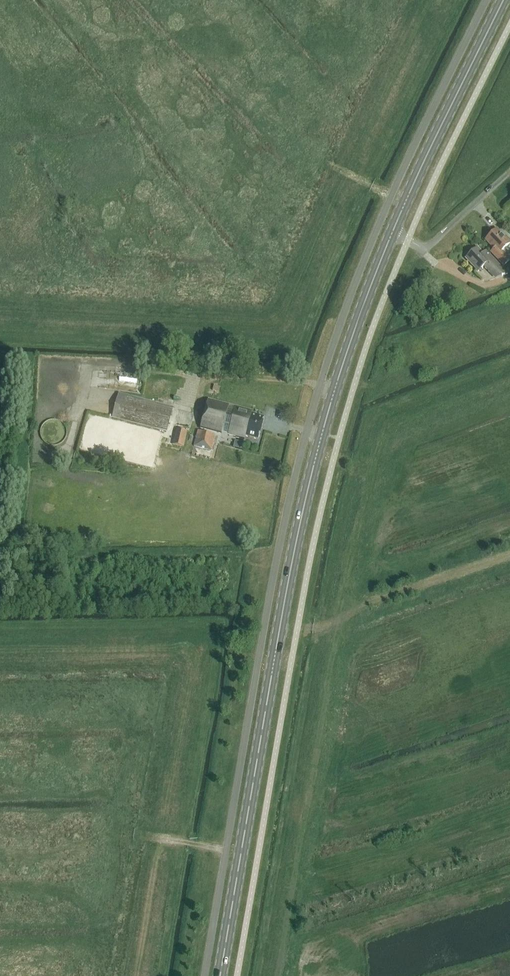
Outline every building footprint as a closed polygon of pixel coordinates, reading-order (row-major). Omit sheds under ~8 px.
[(509,244),(509,243),(498,229),(486,240),(494,250),(491,253),(504,267),(509,261),(502,252),(509,244)] [(483,253),(477,247),(466,258),(478,271),(484,266),(495,278),(508,274),(486,251),(483,253)] [(167,432),(173,407),(119,394),(113,418),(167,432)] [(251,415),(252,411),(236,407),(236,408),(229,406),(229,405),(208,399),(200,428),(244,440),(245,436),(259,440),(264,419),(251,415)] [(186,431),(175,429),(172,444),(183,446),(186,431)] [(216,435),(197,430),(193,446),(212,451),(216,435)]
